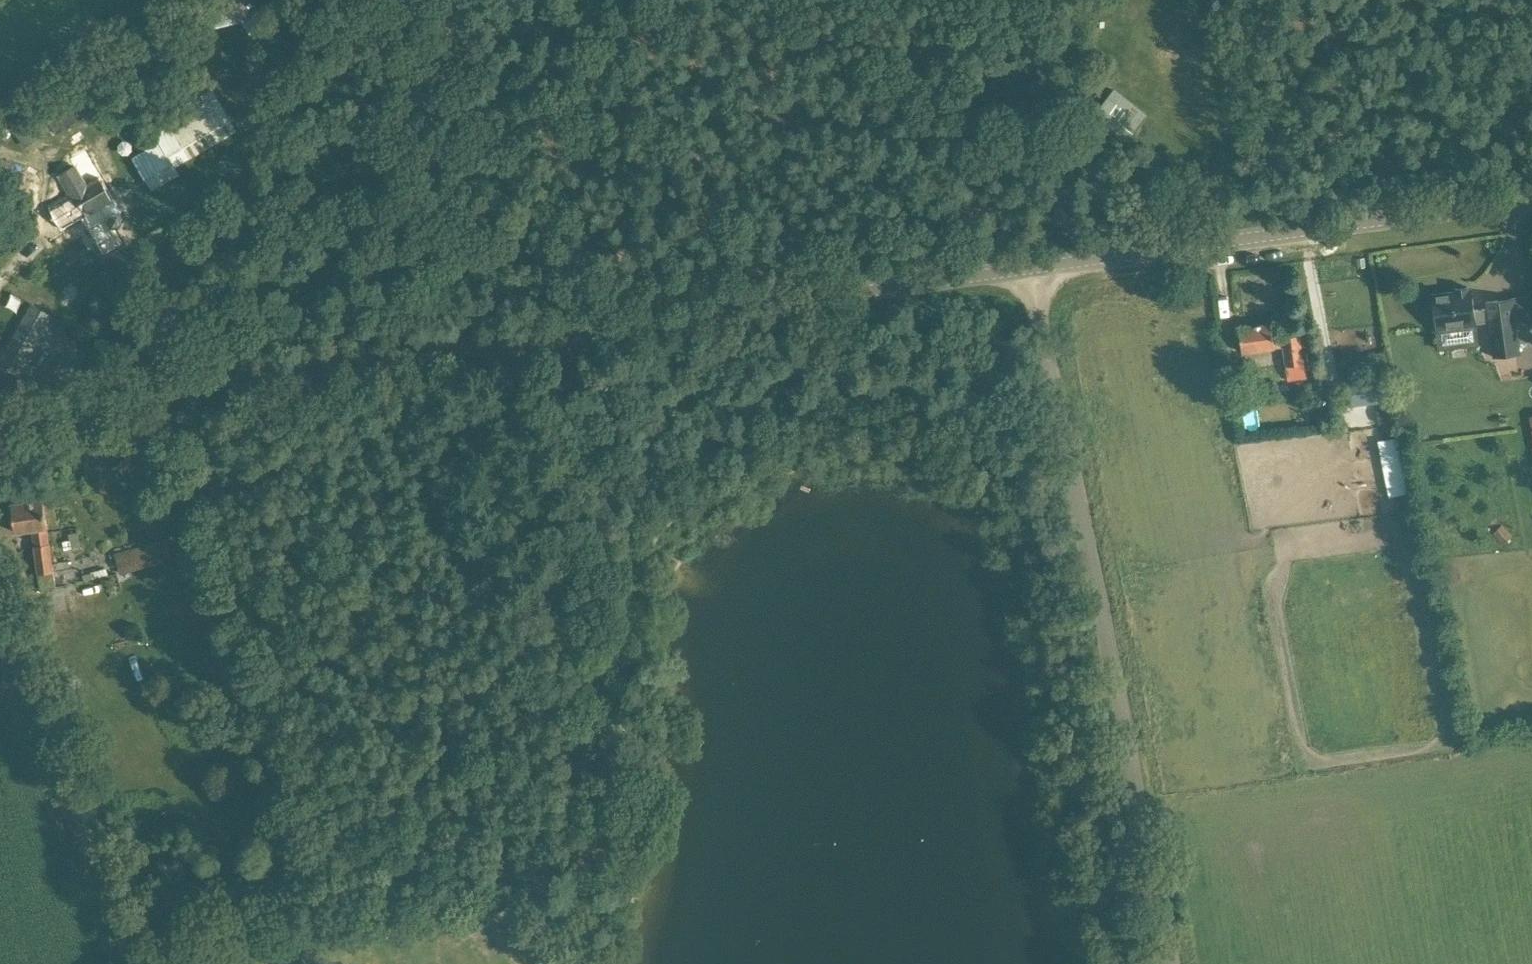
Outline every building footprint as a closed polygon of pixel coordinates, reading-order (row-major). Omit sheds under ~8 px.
[(251,4),(250,0),(221,0),(221,1),(203,6),(208,26),(235,20),(232,8),(251,4)] [(98,69),(87,72),(93,90),(104,86),(98,69)] [(163,139),(133,156),(148,182),(176,166),(173,160),(213,136),(205,121),(223,110),(211,91),(171,114),(176,122),(159,132),(163,139)] [(1095,114),(1126,139),(1139,123),(1107,99),(1095,114)] [(77,165),(60,174),(71,193),(48,206),(62,230),(82,218),(103,254),(122,243),(111,225),(119,224),(122,219),(119,214),(113,214),(109,220),(101,207),(114,200),(107,188),(108,187),(105,181),(103,182),(100,176),(87,183),(82,173),(93,167),(88,159),(77,165)] [(1455,288),(1455,291),(1431,294),(1433,304),(1428,305),(1430,319),(1435,318),(1436,329),(1489,322),(1493,357),(1520,354),(1513,298),(1486,301),(1487,308),(1474,309),(1471,289),(1468,289),(1468,286),(1455,288)] [(26,317),(14,340),(31,349),(43,326),(26,317)] [(1242,351),(1262,349),(1284,346),(1287,376),(1305,374),(1300,335),(1274,339),(1272,323),(1239,327),(1242,351)] [(31,349),(14,340),(1,363),(18,372),(31,349)] [(1385,376),(1361,379),(1350,381),(1353,401),(1389,396),(1385,376)] [(1392,406),(1379,409),(1381,421),(1395,419),(1392,406)] [(1348,422),(1337,423),(1338,430),(1349,429),(1348,422)] [(1397,434),(1374,438),(1385,496),(1408,491),(1397,434)] [(56,586),(44,499),(12,503),(16,532),(32,529),(41,588),(56,586)] [(1513,535),(1503,524),(1493,533),(1503,544),(1513,535)] [(114,553),(121,575),(176,559),(170,537),(114,553)]
